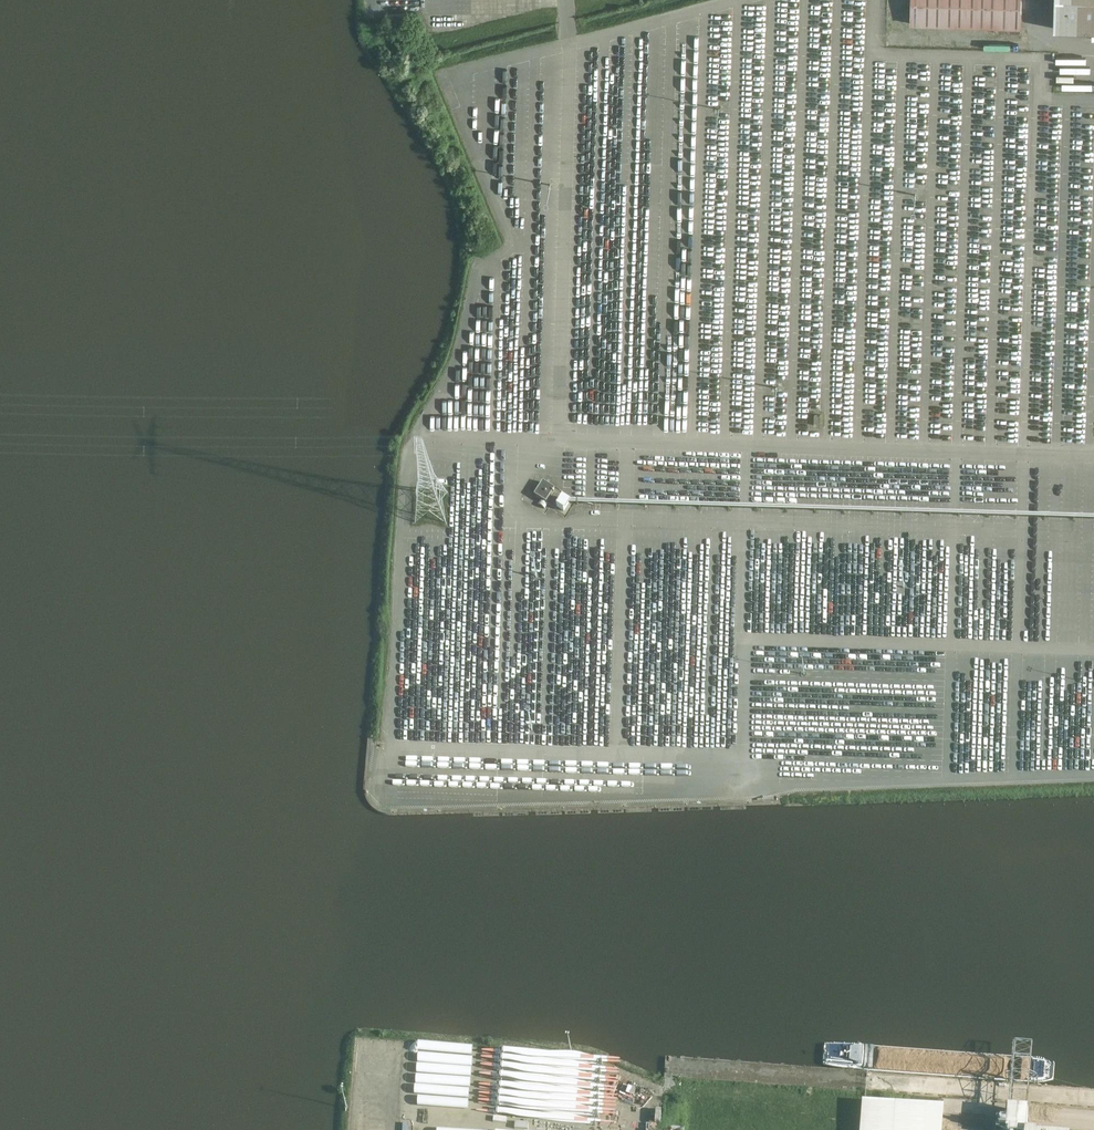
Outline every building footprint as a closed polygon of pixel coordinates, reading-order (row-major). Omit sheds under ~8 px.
[(910,25),(1020,27),(1021,0),(912,0),(910,25)] [(1055,33),(1093,33),(1093,0),(1056,0),(1055,33)] [(547,483),(539,495),(570,513),(577,502),(547,483)] [(426,1062),(439,1063),(439,1061),(453,1062),(454,1047),(427,1045),(426,1062)] [(862,1101),(860,1129),(940,1129),(942,1106),(862,1101)] [(1028,1108),(1007,1106),(1006,1129),(1026,1129),(1028,1108)]
